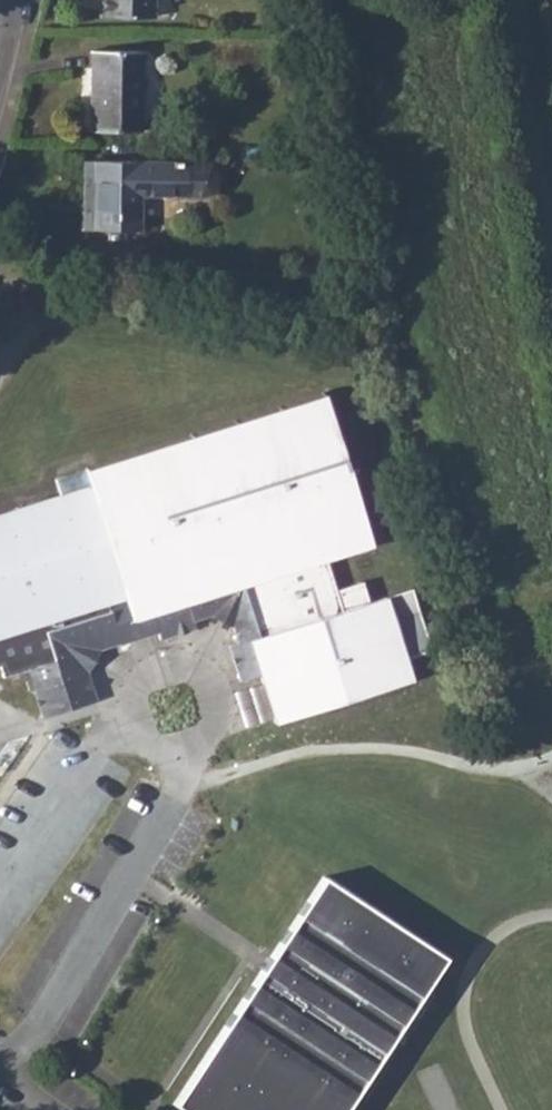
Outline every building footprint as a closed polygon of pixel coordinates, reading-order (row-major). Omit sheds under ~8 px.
[(97,17),(153,18),(154,0),(98,0),(97,17)] [(91,51),(89,131),(140,132),(141,52),(91,51)] [(200,164),(93,162),(91,230),(138,231),(139,196),(200,197),(208,195),(214,189),(214,172),(209,165),(200,164)] [(281,724),(421,681),(414,659),(432,654),(414,590),(391,597),(371,604),(364,582),(338,592),(330,563),(377,549),(329,396),(88,471),(55,481),(61,501),(0,519),(0,667),(1,667),(4,677),(20,672),(27,694),(34,692),(42,717),(95,701),(87,675),(95,662),(102,650),(164,630),(167,638),(201,627),(198,618),(215,613),(227,620),(239,627),(244,643),(235,646),(246,684),(266,677),(281,724)] [(330,883),(272,969),(172,1105),(179,1109),(353,1109),(450,963),(330,883)]
